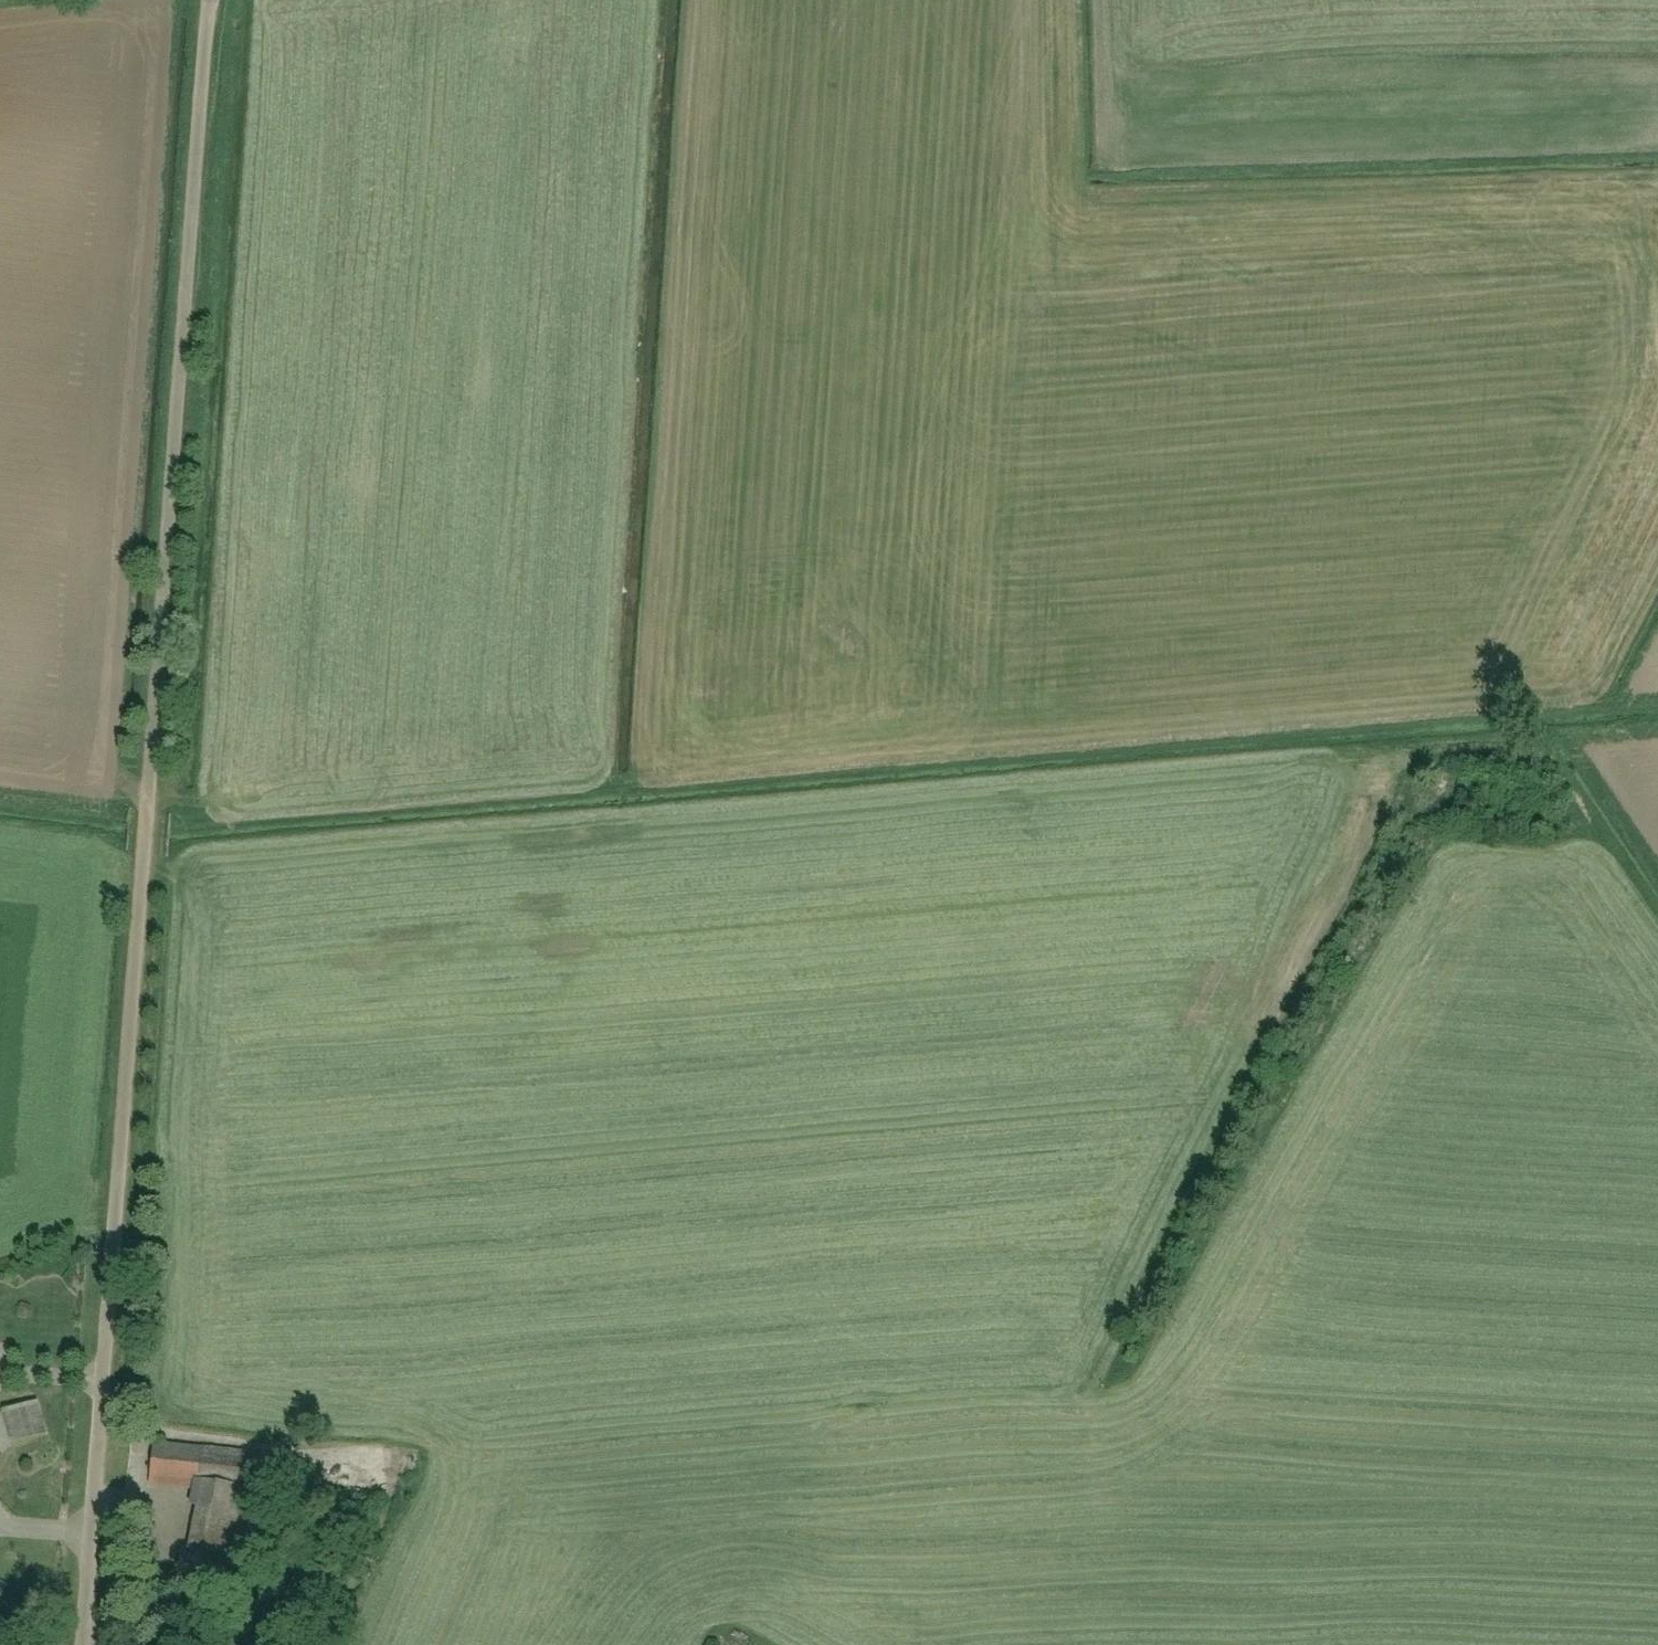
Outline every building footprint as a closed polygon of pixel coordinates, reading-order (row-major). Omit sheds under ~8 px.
[(238,1450),(147,1443),(144,1482),(235,1489),(238,1450)] [(253,1516),(197,1506),(183,1583),(239,1594),(253,1516)]
